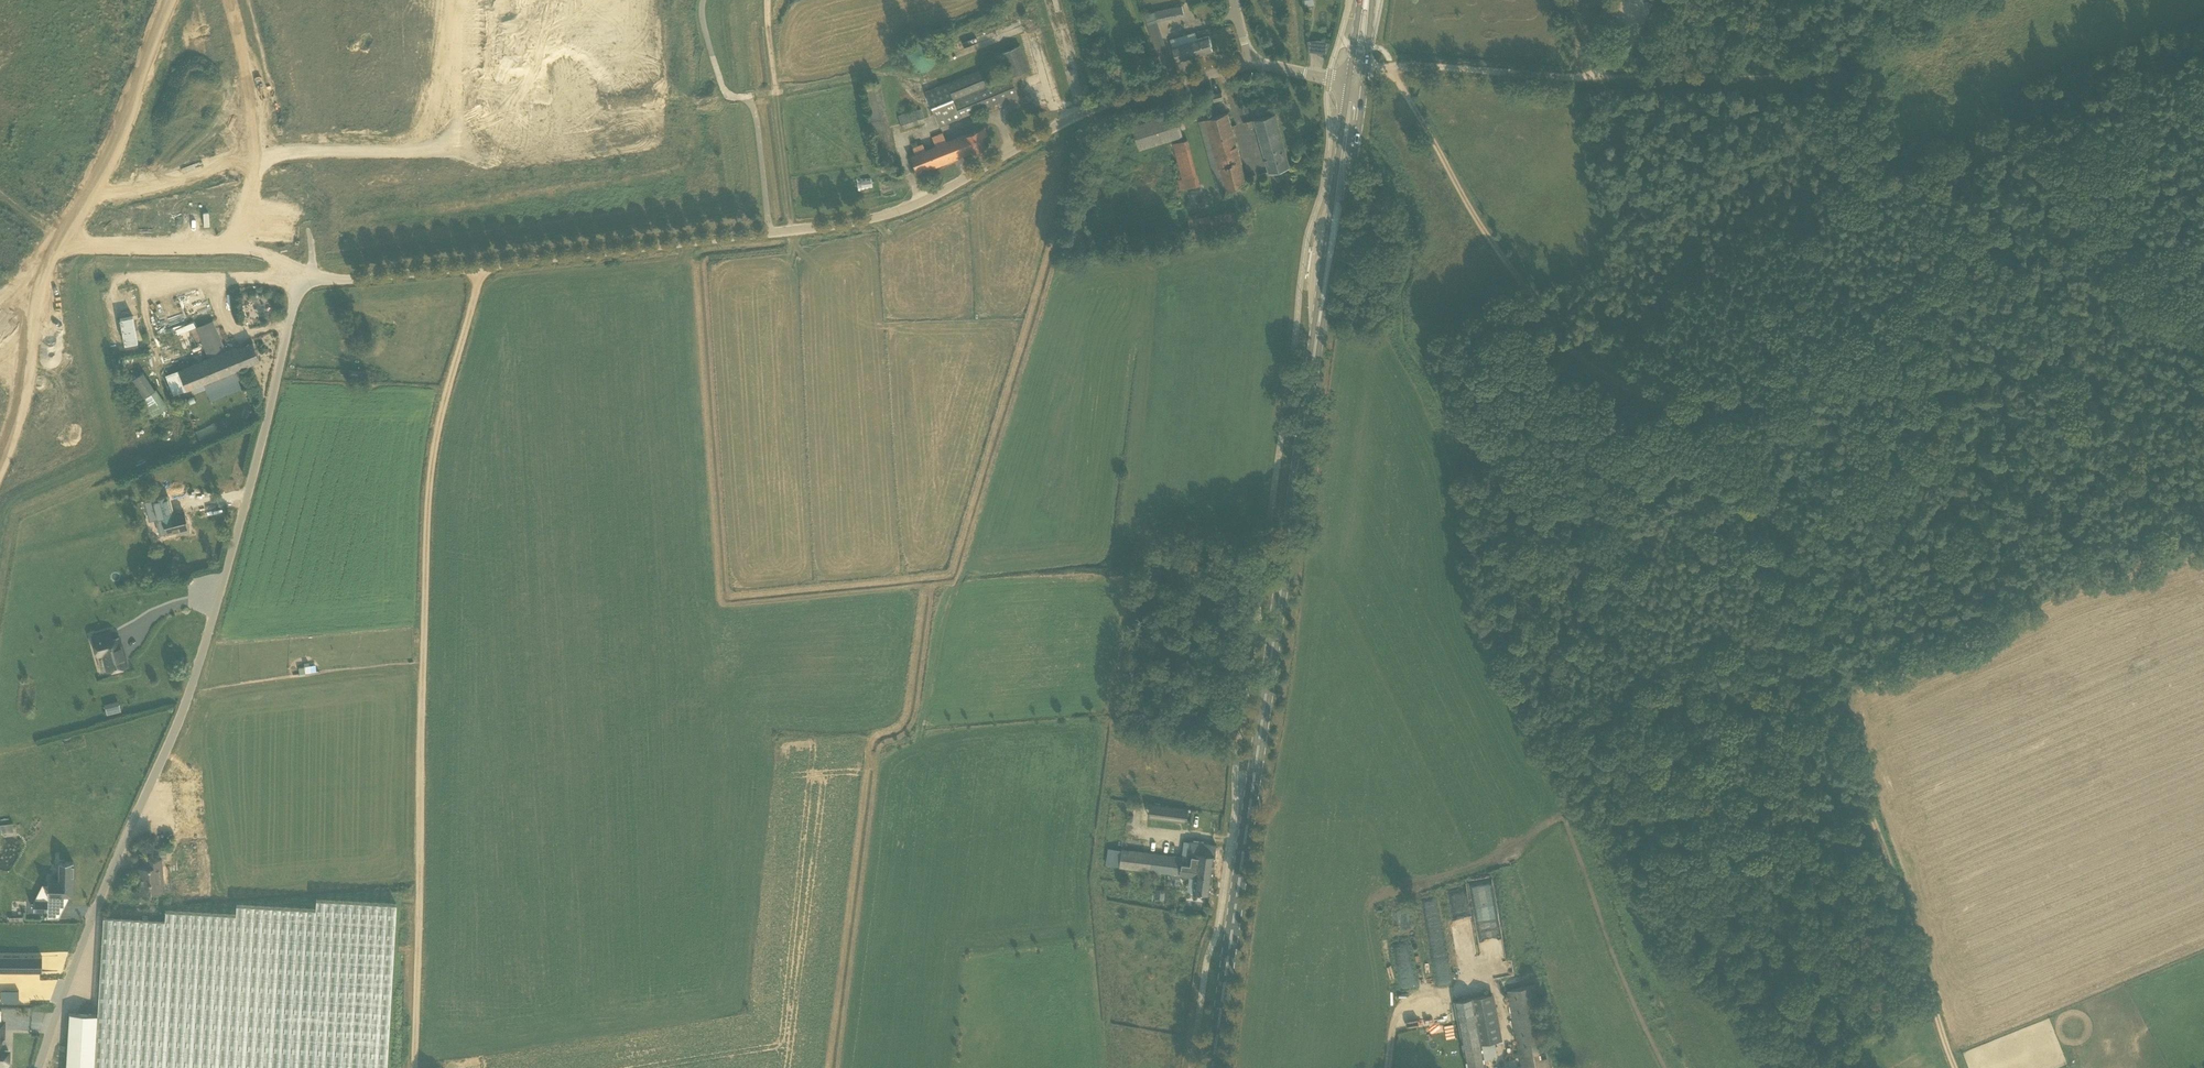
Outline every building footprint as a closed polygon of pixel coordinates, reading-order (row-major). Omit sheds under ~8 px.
[(1146,14),(1162,66),(1169,64),(1156,22),(1184,16),(1182,5),(1155,11),(1146,14)] [(1196,32),(1171,40),(1177,61),(1213,51),(1209,36),(1197,39),(1196,32)] [(1310,52),(1330,52),(1330,40),(1310,40),(1310,52)] [(984,68),(925,91),(938,126),(1000,102),(1002,106),(1018,99),(1010,78),(1029,71),(1019,45),(1000,53),(1007,71),(988,78),(984,68)] [(894,149),(882,83),(869,86),(881,151),(894,149)] [(1224,98),(1222,92),(1220,93),(1220,91),(1214,93),(1214,94),(1213,95),(1214,100),(1224,98)] [(921,108),(898,115),(901,129),(925,122),(921,108)] [(1139,150),(1183,136),(1176,113),(1132,127),(1139,150)] [(1200,121),(1221,192),(1249,184),(1228,113),(1200,121)] [(1256,126),(1259,136),(1269,171),(1290,166),(1285,146),(1275,113),(1260,117),(1255,119),(1246,122),(1247,128),(1256,126)] [(916,153),(910,156),(917,174),(973,152),(986,146),(982,137),(987,134),(984,126),(966,134),(946,141),(942,132),(932,136),(935,146),(925,150),(922,143),(913,146),(916,153)] [(1179,189),(1199,185),(1189,139),(1173,142),(1181,178),(1177,179),(1179,189)] [(210,212),(196,213),(197,226),(210,225),(210,212)] [(124,345),(137,342),(133,315),(119,317),(124,345)] [(236,347),(228,350),(225,351),(213,321),(196,327),(209,358),(166,375),(174,395),(260,360),(253,342),(237,349),(236,347)] [(145,371),(133,379),(158,415),(169,407),(145,371)] [(190,397),(183,400),(185,405),(192,403),(190,397)] [(199,437),(217,430),(214,422),(196,430),(199,437)] [(167,536),(179,533),(189,531),(184,511),(175,513),(172,514),(170,513),(170,512),(168,506),(153,510),(156,524),(162,522),(164,524),(167,536)] [(1223,563),(1218,562),(1217,568),(1228,570),(1230,561),(1224,560),(1223,563)] [(105,633),(93,636),(96,649),(102,647),(108,670),(126,665),(119,637),(107,640),(105,633)] [(108,714),(122,710),(119,699),(105,703),(108,714)] [(1188,811),(1171,808),(1169,821),(1187,824),(1188,811)] [(1,823),(2,832),(15,831),(14,822),(1,823)] [(1216,846),(1191,843),(1188,861),(1182,860),(1183,857),(1122,849),(1120,866),(1180,874),(1195,876),(1193,892),(1210,895),(1215,856),(1216,846)] [(158,849),(158,858),(167,858),(167,849),(158,849)] [(141,876),(142,892),(170,890),(169,866),(162,866),(161,858),(146,859),(146,867),(137,868),(138,877),(141,876)] [(48,904),(65,904),(69,898),(69,896),(73,896),(74,861),(60,861),(59,881),(48,881),(48,884),(47,900),(34,900),(34,910),(47,911),(48,911),(48,904)] [(397,905),(317,900),(316,910),(237,906),(236,916),(166,912),(165,922),(104,918),(98,1015),(68,1014),(65,1067),(387,1067),(397,905)] [(1410,940),(1408,906),(1393,907),(1396,941),(1410,940)] [(40,955),(1,955),(1,971),(40,971),(40,955)] [(1431,958),(1433,984),(1447,983),(1446,957),(1431,958)] [(1521,1056),(1523,1067),(1550,1067),(1535,985),(1508,990),(1521,1056)] [(19,1001),(19,989),(1,989),(1,1001),(19,1001)] [(1482,995),(1455,1000),(1468,1067),(1487,1067),(1485,1059),(1497,1056),(1494,1041),(1503,1039),(1494,993),(1483,995),(1482,995)] [(8,1064),(9,1050),(3,1050),(4,1022),(0,1022),(0,1064),(8,1064)]
